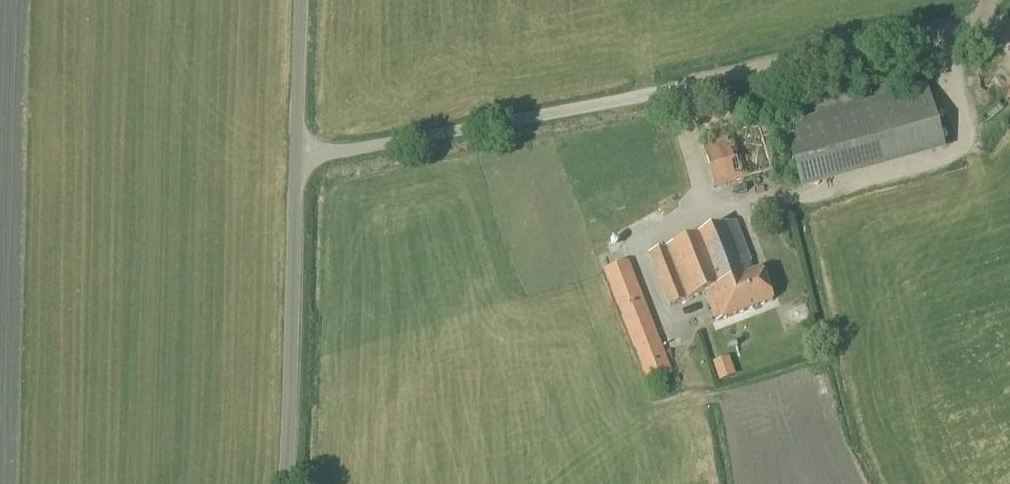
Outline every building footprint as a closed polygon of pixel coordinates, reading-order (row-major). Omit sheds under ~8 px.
[(801,184),(943,144),(927,87),(785,128),(801,184)] [(715,191),(773,174),(758,119),(745,123),(747,129),(701,142),(715,191)] [(756,273),(736,222),(649,255),(670,308),(707,294),(718,323),(773,301),(762,271),(756,273)] [(647,384),(673,374),(629,262),(603,272),(647,384)] [(714,365),(720,382),(735,377),(729,359),(714,365)]
